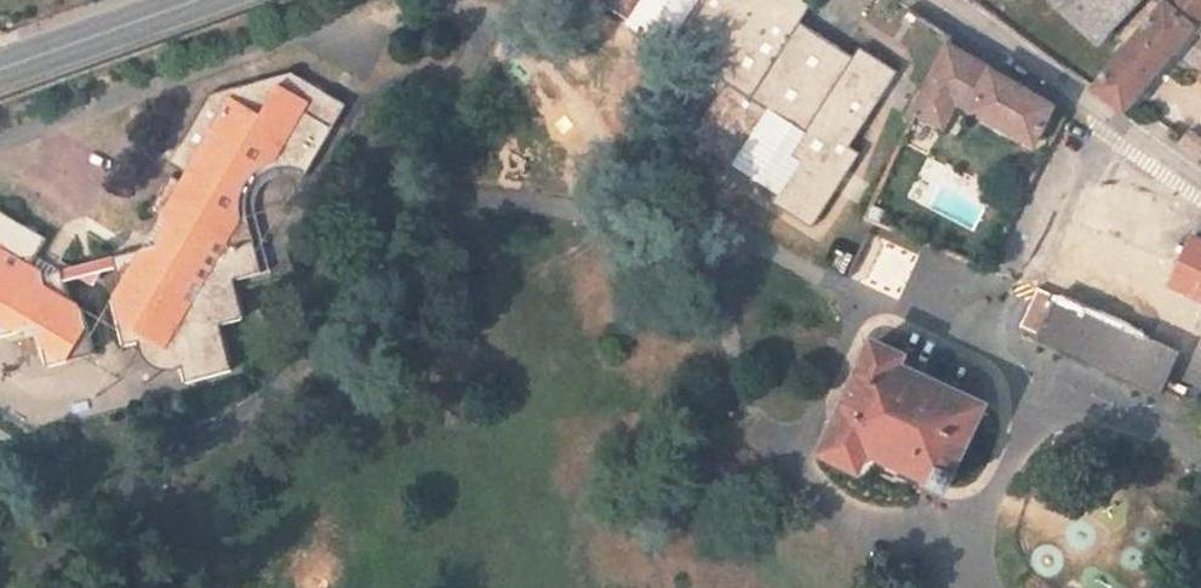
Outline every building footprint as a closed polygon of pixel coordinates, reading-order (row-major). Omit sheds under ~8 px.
[(633,19),(646,0),(603,0),(633,19)] [(668,43),(680,25),(696,0),(646,0),(633,19),(668,43)] [(773,203),(812,228),(861,154),(850,146),(899,72),(861,47),(855,58),(801,22),(813,4),(807,0),(696,0),(680,25),(717,48),(705,67),(728,82),(695,132),(738,160),(771,111),(805,133),(788,159),(797,165),(782,189),(773,203)] [(1101,44),(1143,0),(1054,0),(1101,44)] [(1163,2),(1165,3),(1197,30),(1200,25),(1200,0),(1165,0),(1163,2)] [(1165,3),(1094,89),(1125,111),(1193,29),(1196,31),(1197,30),(1165,3)] [(1055,106),(949,43),(916,111),(945,125),(958,101),(1035,144),(1055,106)] [(296,176),(304,180),(347,104),(291,72),(207,93),(167,161),(193,176),(188,184),(169,174),(149,210),(167,221),(156,240),(157,244),(112,257),(115,267),(121,283),(116,290),(121,293),(118,297),(114,298),(126,345),(140,342),(142,348),(145,354),(151,362),(158,367),(166,369),(172,370),(184,368),(188,382),(235,369),(222,324),(246,317),(239,290),(237,280),(271,271),(254,209),(254,206),(255,199),(258,191),(263,184),(270,178),(282,175),(288,174),(296,176)] [(771,111),(738,160),(782,189),(797,165),(788,159),(805,133),(771,111)] [(1176,146),(1199,163),(1200,160),(1200,146),(1186,134),(1176,146)] [(96,353),(83,306),(79,307),(74,305),(77,301),(70,297),(63,269),(45,275),(43,270),(33,265),(49,238),(0,210),(0,337),(39,326),(49,367),(96,353)] [(1177,353),(1180,354),(1200,306),(1200,241),(1191,237),(1178,267),(1071,221),(1042,290),(1037,289),(1021,325),(1040,334),(1058,292),(1179,348),(1177,353)] [(112,257),(63,269),(66,280),(80,276),(94,284),(102,270),(115,267),(112,257)] [(271,271),(237,280),(239,290),(273,281),(271,271)] [(1040,334),(1037,340),(1159,397),(1177,353),(1179,348),(1058,292),(1040,334)] [(875,342),(825,451),(861,468),(870,448),(913,468),(937,479),(935,482),(949,488),(956,474),(953,474),(985,404),(920,374),(900,364),(904,355),(875,342)] [(924,364),(904,355),(900,364),(920,374),(924,364)]
